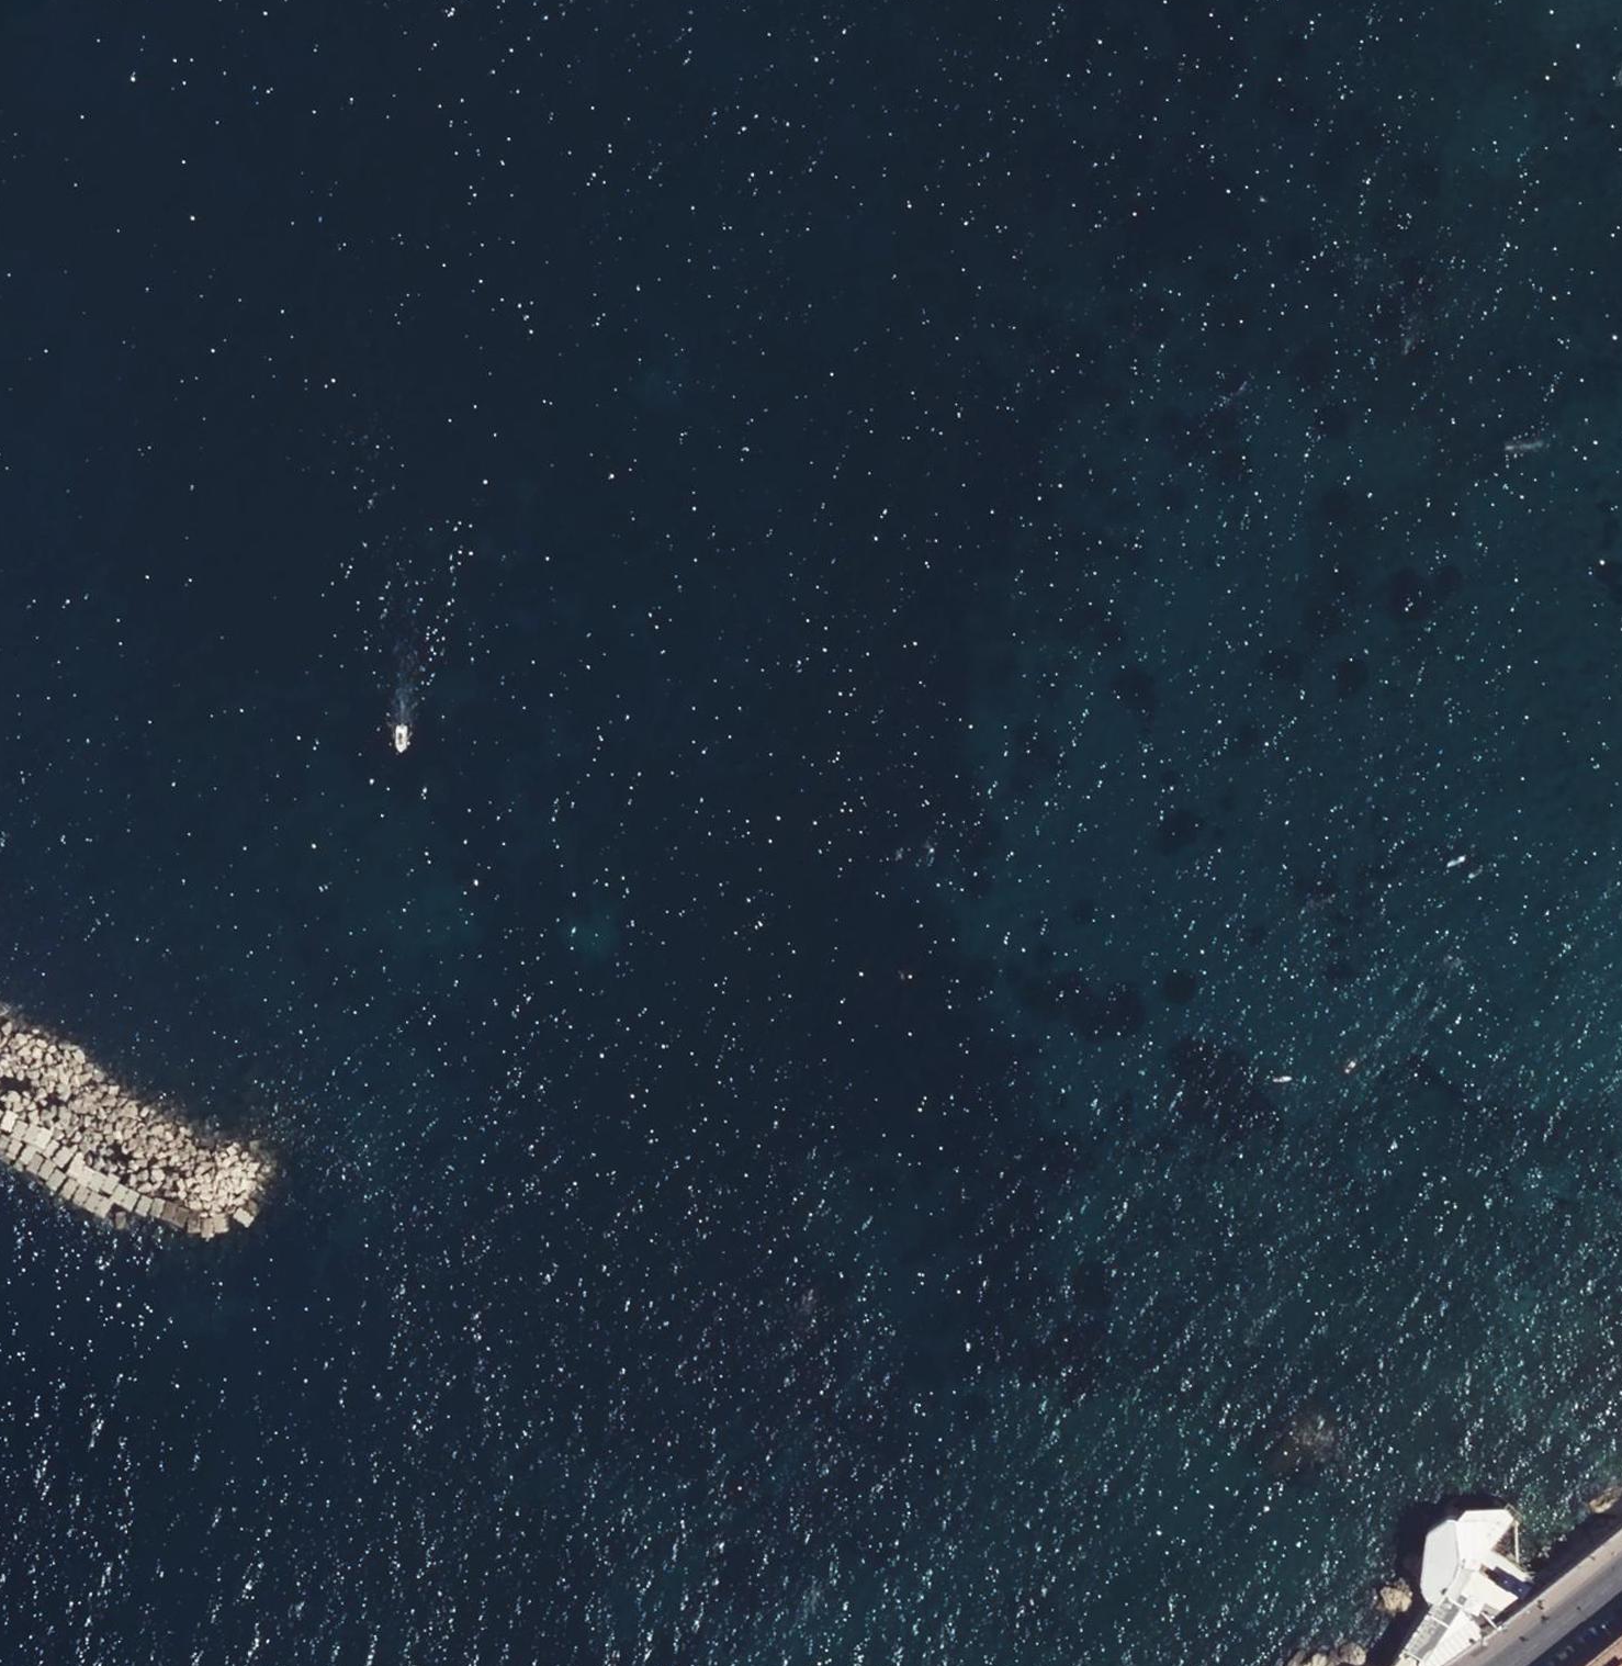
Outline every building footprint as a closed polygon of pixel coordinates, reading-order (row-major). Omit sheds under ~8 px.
[(1428,1578),(1430,1594),(1433,1597),(1441,1600),(1449,1590),(1459,1596),(1464,1589),(1470,1579),(1474,1567),(1482,1570),(1488,1555),(1520,1518),(1513,1508),(1472,1509),(1466,1517),(1452,1518),(1435,1533),(1428,1578)] [(1488,1555),(1482,1570),(1502,1583),(1512,1575),(1498,1555),(1488,1555)] [(1470,1579),(1464,1589),(1471,1593),(1480,1582),(1482,1570),(1474,1567),(1470,1579)] [(1403,1649),(1418,1658),(1450,1608),(1435,1599),(1403,1649)] [(1420,1665),(1441,1665),(1482,1635),(1471,1620),(1429,1651),(1432,1654),(1419,1664),(1420,1665)] [(1584,1665),(1621,1665),(1621,1635),(1584,1665)]
